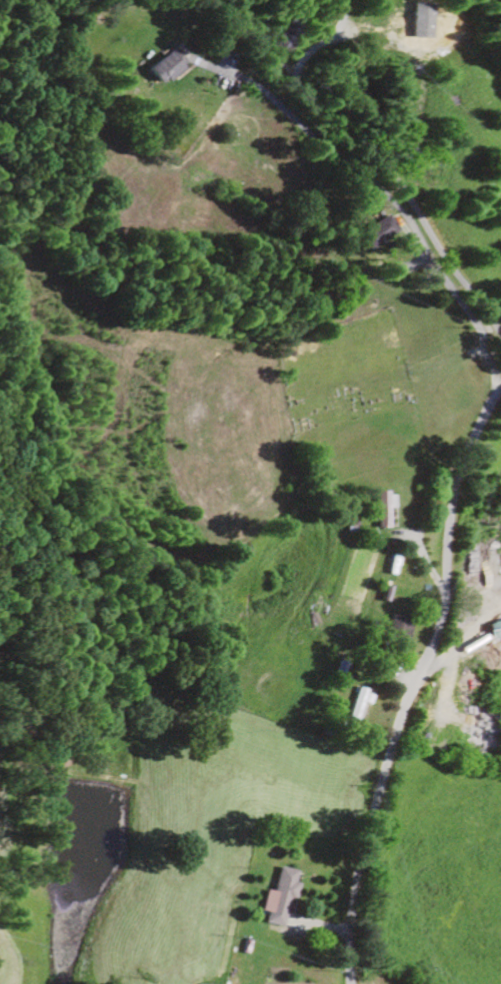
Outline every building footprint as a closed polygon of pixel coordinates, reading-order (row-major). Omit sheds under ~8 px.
[(399,21),(402,39),(439,33),(435,15),(399,21)] [(157,87),(184,66),(171,48),(144,69),(157,87)] [(365,249),(396,235),(388,218),(357,233),(365,249)] [(386,509),(391,509),(391,494),(375,494),(374,529),(385,529),(386,509)] [(407,620),(386,617),(382,640),(404,643),(407,620)] [(484,640),(500,636),(500,620),(481,624),(484,640)] [(346,718),(361,722),(368,694),(354,690),(346,718)] [(258,912),(264,914),(261,924),(281,929),(293,884),(291,884),(294,872),(277,868),(270,893),(263,891),(258,912)]
